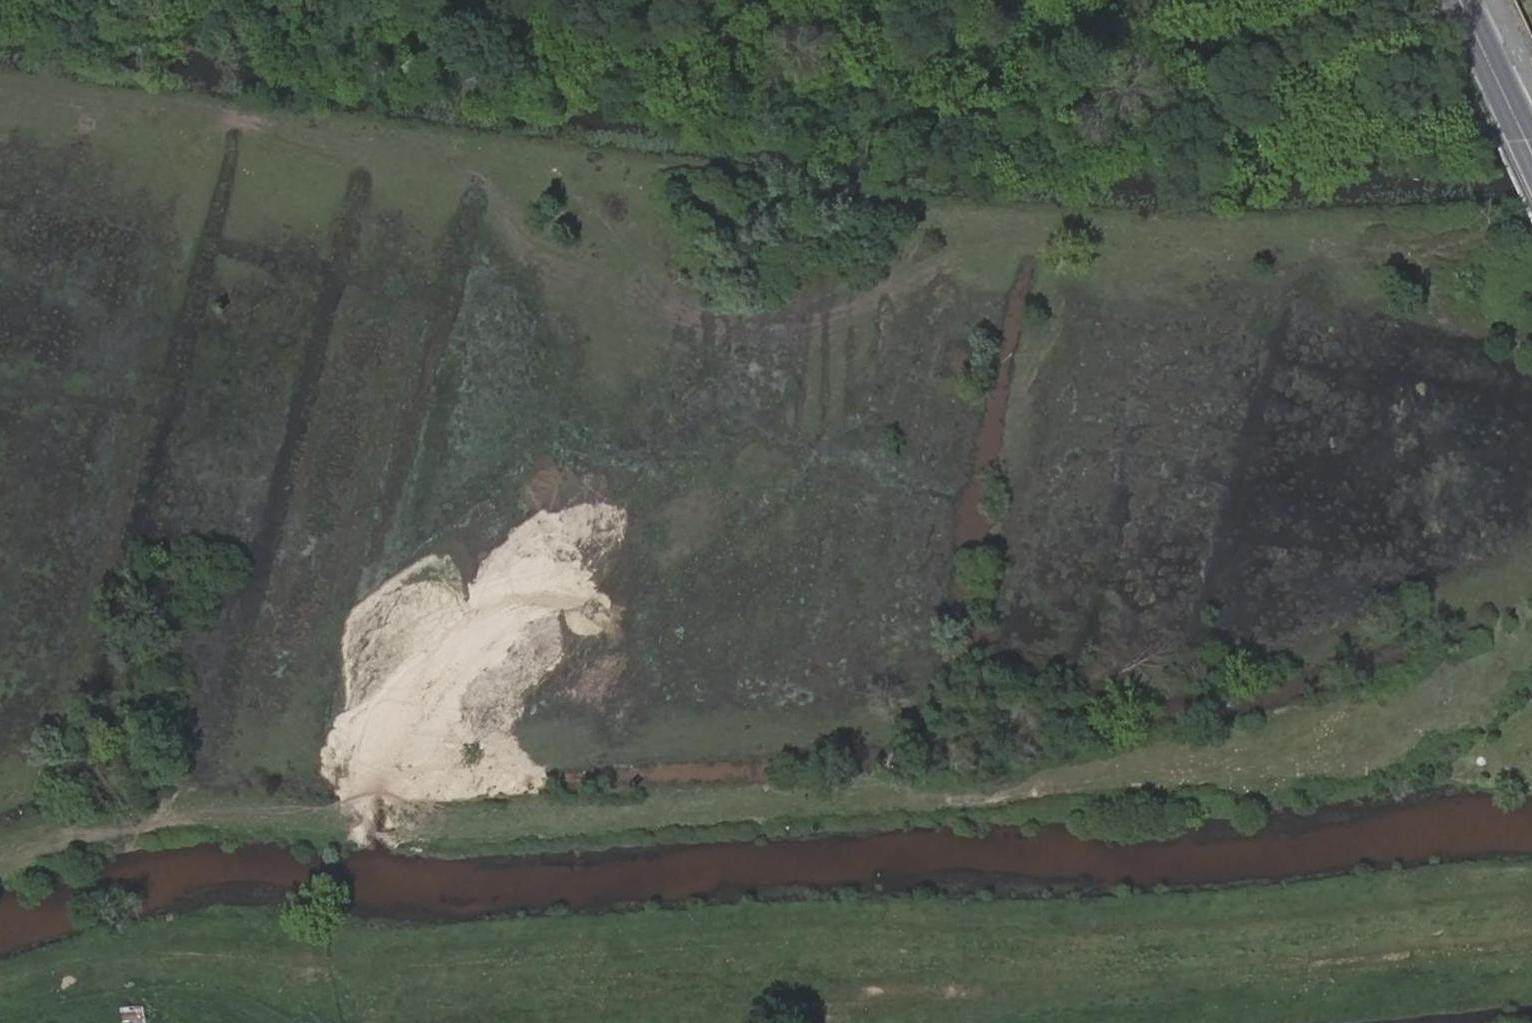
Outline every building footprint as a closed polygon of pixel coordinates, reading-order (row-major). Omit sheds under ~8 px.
[(143,1006),(120,1007),(121,1022),(144,1022),(143,1006)]
